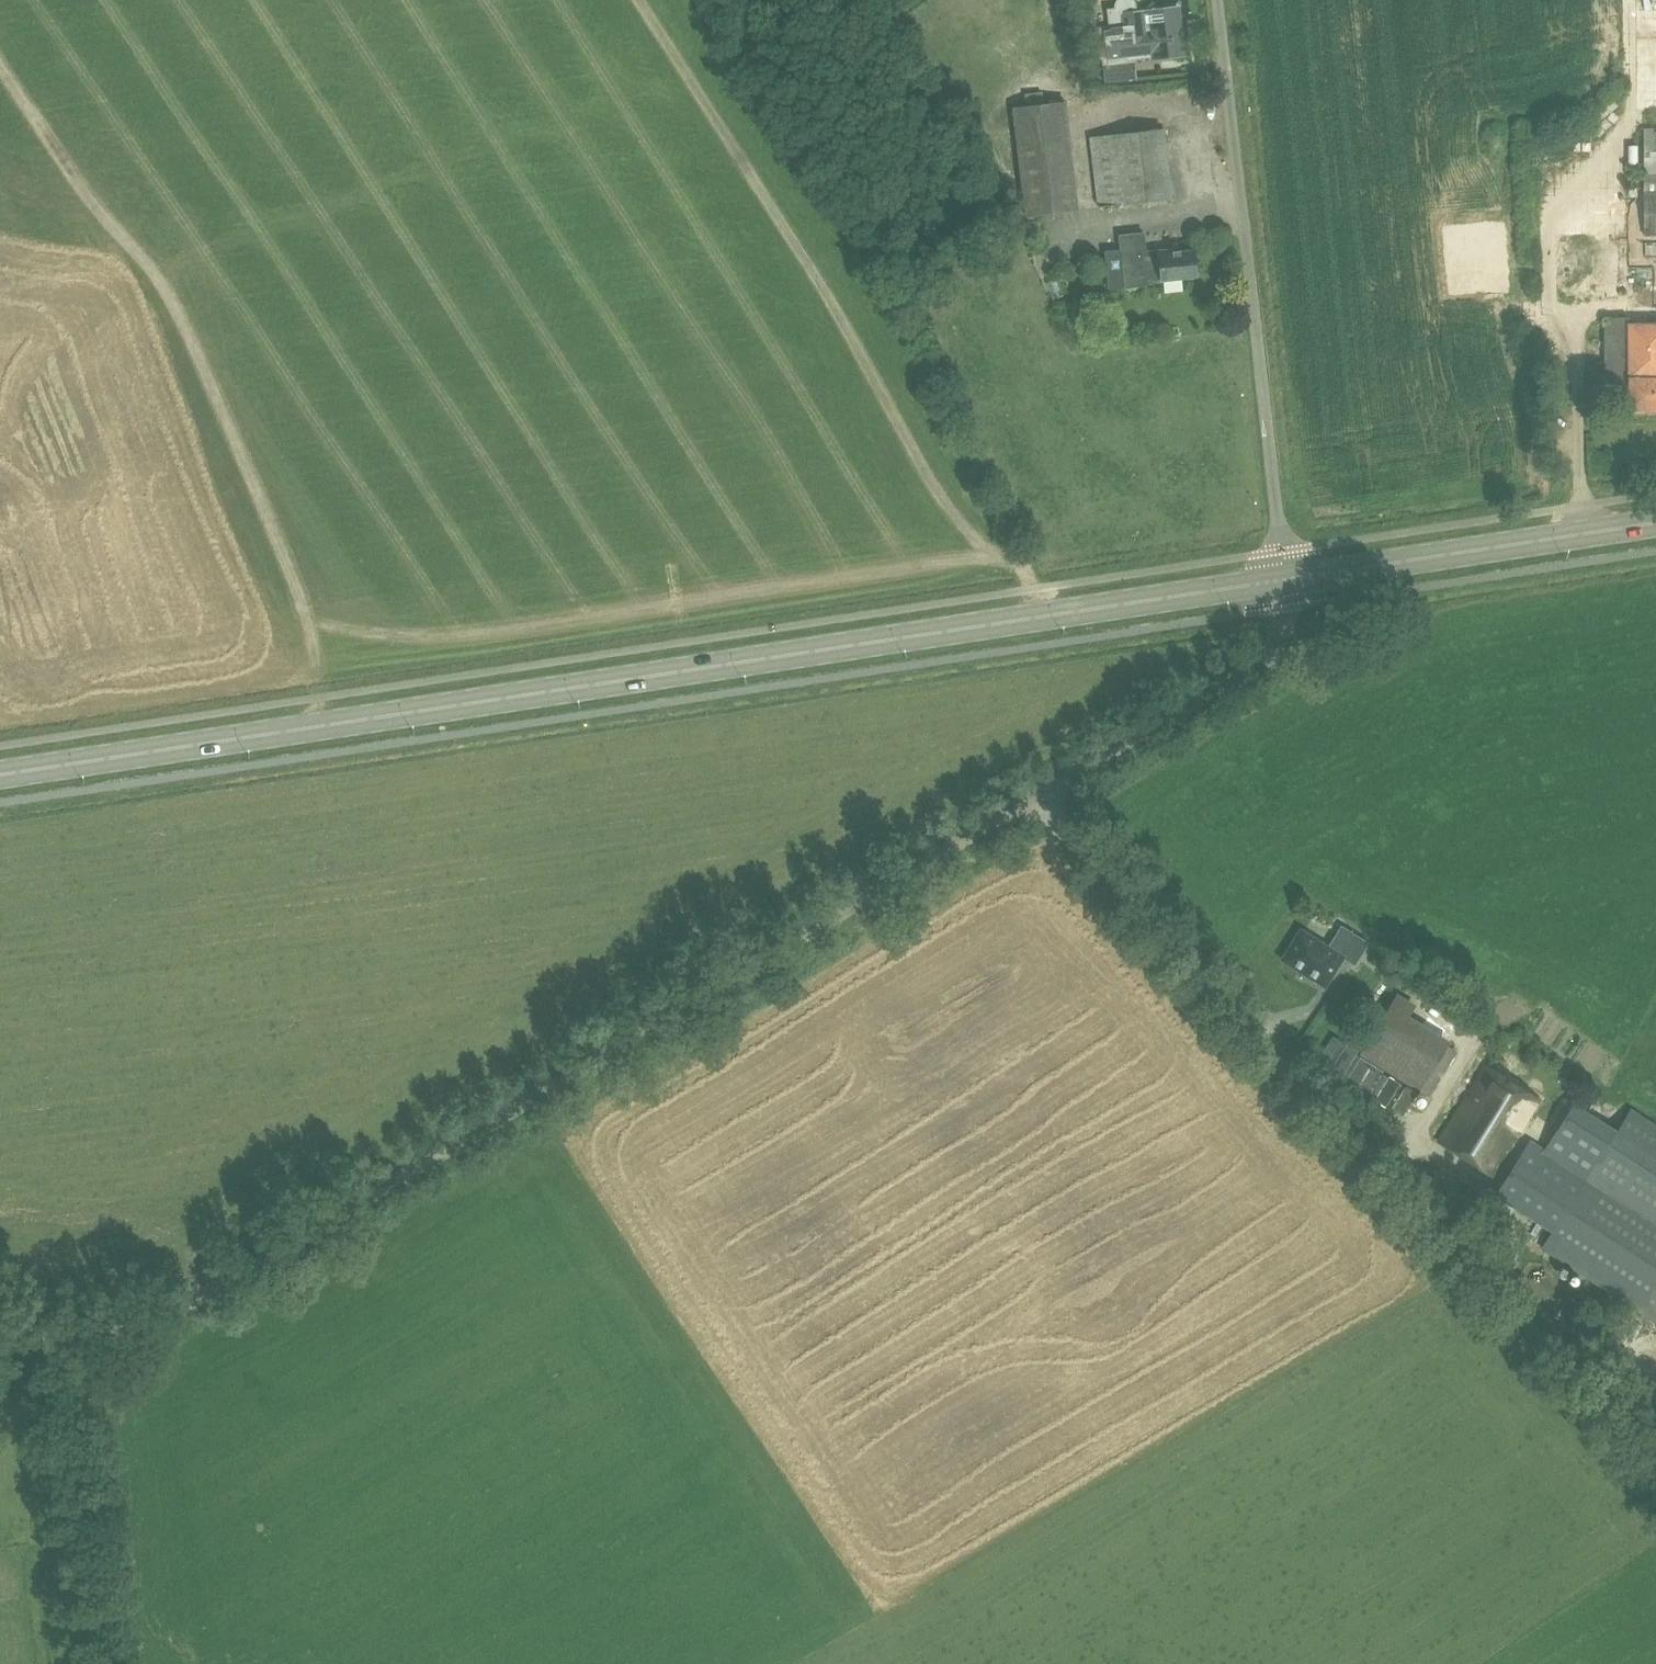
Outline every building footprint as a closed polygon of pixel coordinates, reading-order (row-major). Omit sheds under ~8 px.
[(1114,8),(1107,9),(1109,25),(1114,24),(1115,32),(1104,34),(1106,56),(1101,57),(1104,80),(1134,77),(1133,61),(1128,61),(1128,59),(1147,57),(1146,53),(1153,52),(1153,56),(1179,53),(1177,28),(1168,29),(1168,22),(1150,24),(1149,12),(1136,14),(1135,5),(1133,1),(1133,0),(1116,0),(1114,3),(1114,8)] [(1013,108),(1026,215),(1078,209),(1065,101),(1013,108)] [(1091,137),(1098,206),(1170,198),(1163,129),(1091,137)] [(1643,129),(1643,234),(1655,234),(1655,129),(1643,129)] [(1028,222),(1029,238),(1041,237),(1039,220),(1028,222)] [(1611,229),(1558,230),(1559,293),(1612,292),(1611,229)] [(1120,249),(1124,287),(1146,285),(1146,282),(1160,281),(1196,277),(1192,249),(1191,249),(1172,251),(1172,248),(1145,251),(1143,232),(1140,233),(1119,235),(1120,249)] [(1640,245),(1655,245),(1655,235),(1640,234),(1640,245)] [(1102,262),(1083,263),(1083,282),(1103,281),(1102,262)] [(931,287),(922,290),(926,302),(934,300),(931,287)] [(1605,382),(1628,382),(1628,411),(1655,411),(1655,323),(1628,323),(1627,317),(1605,317),(1605,382)] [(1282,959),(1325,986),(1343,957),(1354,964),(1367,943),(1341,927),(1328,947),(1300,930),(1282,959)] [(1418,1091),(1419,1090),(1430,1097),(1457,1051),(1447,1044),(1450,1040),(1408,1015),(1414,1002),(1397,993),(1359,1054),(1418,1091)] [(1440,1141),(1493,1173),(1539,1098),(1486,1065),(1440,1141)] [(1639,1312),(1655,1323),(1655,1129),(1629,1111),(1589,1172),(1541,1248),(1639,1312)] [(1513,1186),(1543,1207),(1577,1158),(1547,1137),(1513,1186)]
